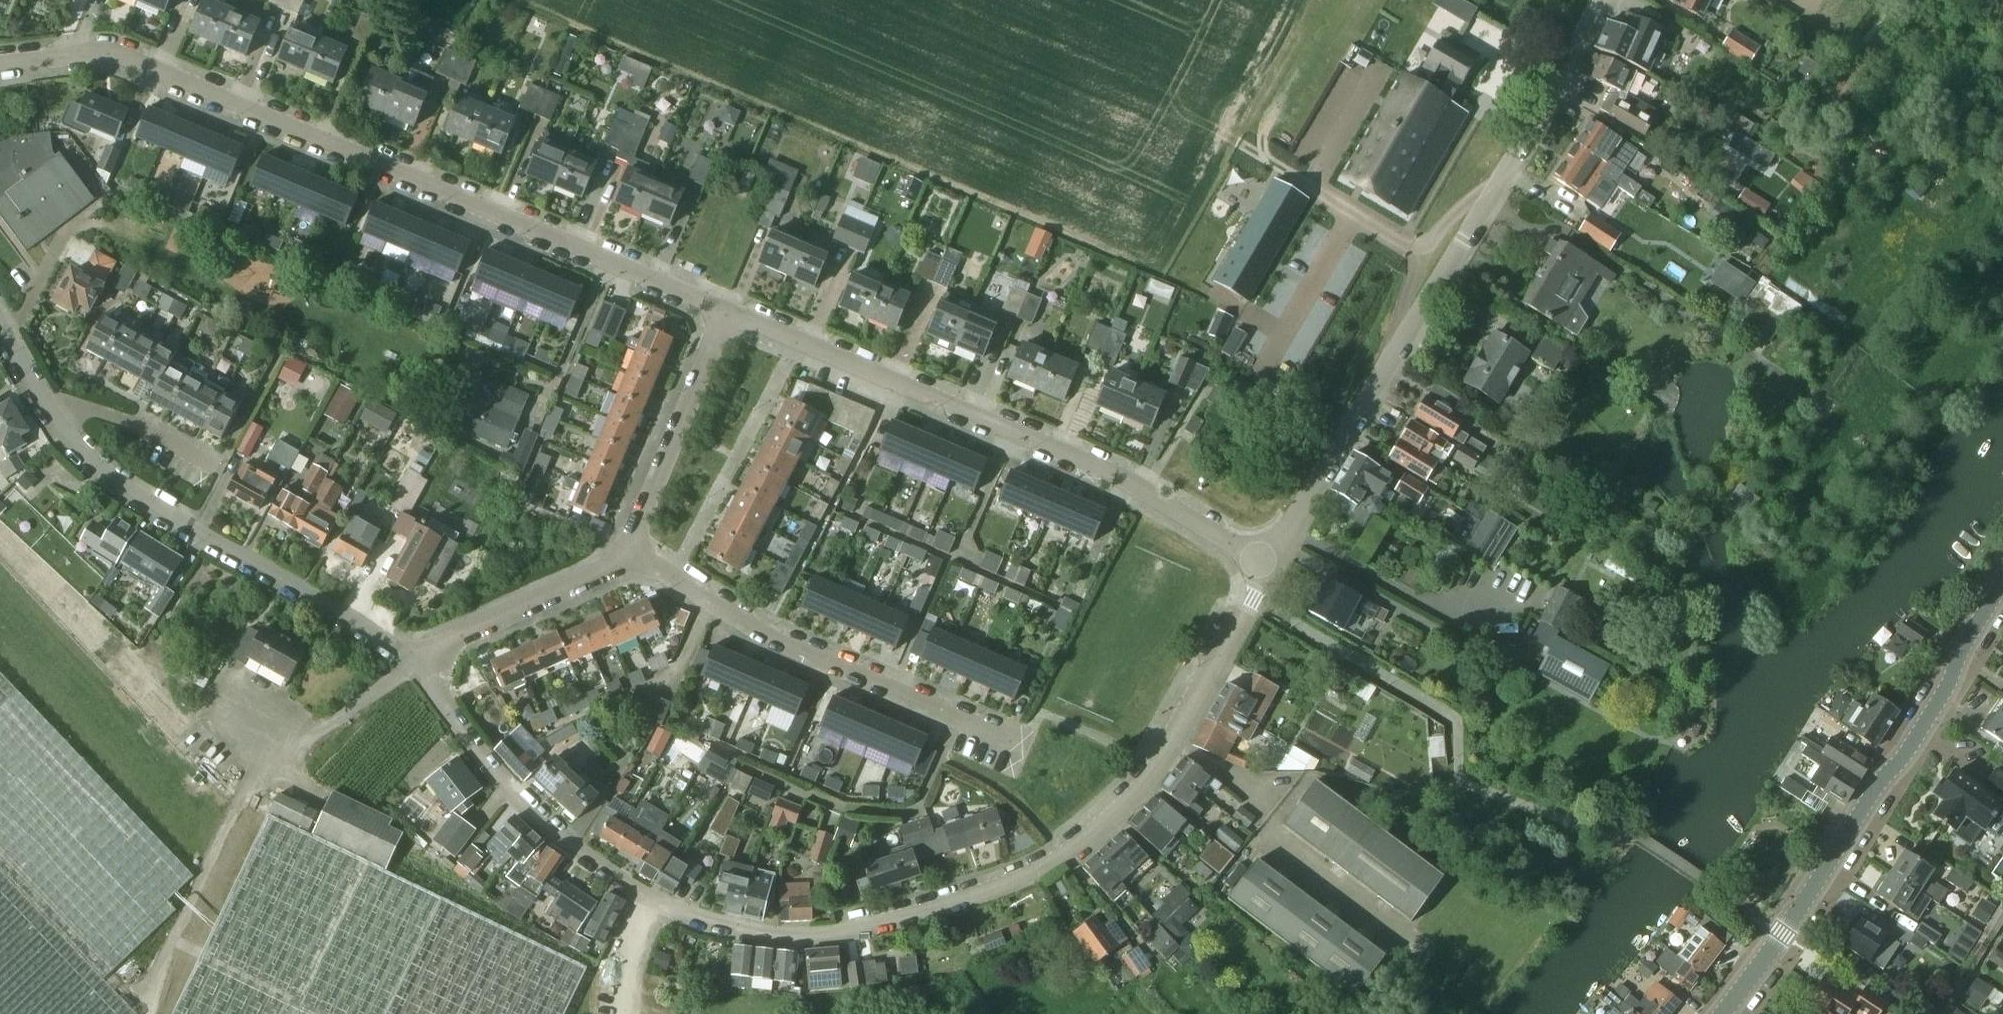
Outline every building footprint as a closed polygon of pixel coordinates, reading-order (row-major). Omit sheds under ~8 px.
[(171,0),(139,0),(137,3),(165,14),(171,0)] [(287,0),(270,0),(268,3),(283,9),(287,0)] [(305,0),(287,0),(283,9),(298,16),(305,0)] [(1711,0),(1675,0),(1674,3),(1702,18),(1711,0)] [(1754,5),(1768,13),(1774,4),(1767,0),(1757,0),(1754,5)] [(218,46),(232,12),(206,1),(191,35),(218,46)] [(1461,2),(1453,15),(1467,24),(1475,10),(1461,2)] [(246,57),(260,24),(232,12),(218,46),(246,57)] [(367,45),(377,21),(363,15),(353,39),(359,42),(367,45)] [(1659,51),(1667,32),(1633,17),(1627,30),(1608,22),(1596,50),(1649,74),(1652,66),(1659,69),(1666,55),(1659,51)] [(424,26),(420,38),(430,42),(435,31),(424,26)] [(306,73),(320,40),(292,29),(279,62),(306,73)] [(1760,49),(1733,33),(1723,48),(1750,65),(1760,49)] [(577,38),(570,35),(554,74),(561,77),(568,60),(571,61),(573,55),(570,54),(577,38)] [(333,85),(347,51),(320,40),(306,73),(333,85)] [(1438,44),(1415,82),(1450,103),(1462,82),(1463,83),(1474,65),(1461,58),(1463,55),(1452,48),(1450,51),(1438,44)] [(451,80),(462,56),(447,50),(437,74),(443,77),(451,80)] [(1593,54),(1584,77),(1623,93),(1620,101),(1611,116),(1645,136),(1654,122),(1649,119),(1655,109),(1629,94),(1637,73),(1593,54)] [(466,87),(477,63),(462,56),(451,80),(458,83),(466,87)] [(642,65),(637,76),(633,85),(643,89),(646,80),(651,69),(642,65)] [(387,116),(401,83),(374,72),(360,105),(387,116)] [(1403,76),(1342,179),(1406,216),(1467,113),(1450,103),(1415,82),(1415,83),(1403,76)] [(414,128),(432,86),(415,79),(411,88),(401,83),(387,116),(414,128)] [(535,115),(546,92),(532,86),(521,110),(528,112),(535,115)] [(1775,89),(1765,103),(1773,108),(1783,95),(1775,89)] [(550,122),(561,98),(546,92),(535,115),(543,119),(550,122)] [(117,140),(128,112),(88,95),(83,107),(75,103),(71,105),(63,124),(65,127),(85,136),(88,134),(90,129),(117,140)] [(474,144),(489,111),(461,99),(447,133),(474,144)] [(149,107),(136,138),(137,139),(137,138),(160,148),(173,118),(154,110),(150,109),(149,109),(150,108),(149,107)] [(501,156),(516,122),(489,111),(474,144),(501,156)] [(620,151),(633,119),(621,114),(618,122),(615,121),(605,145),(620,151)] [(640,174),(644,164),(634,159),(649,123),(634,116),(633,119),(620,151),(617,158),(631,165),(615,203),(642,215),(656,181),(640,174)] [(173,118),(160,148),(184,158),(196,128),(177,120),(173,119),(173,118)] [(1610,157),(1621,141),(1592,121),(1575,145),(1597,160),(1591,169),(1602,177),(1614,160),(1610,157)] [(1482,143),(1488,132),(1475,124),(1468,135),(1482,143)] [(196,128),(184,158),(207,167),(220,138),(200,130),(196,128)] [(664,129),(659,141),(671,145),(676,133),(664,129)] [(50,135),(10,140),(10,141),(3,142),(0,144),(0,218),(27,254),(28,253),(27,252),(94,202),(60,156),(56,159),(53,155),(50,135)] [(220,138),(207,167),(231,177),(230,178),(231,179),(244,147),(243,147),(243,148),(223,140),(220,138)] [(555,187),(569,154),(542,143),(528,176),(555,187)] [(582,198),(600,157),(573,145),(569,154),(555,187),(582,198)] [(1562,164),(1553,178),(1590,203),(1597,192),(1594,189),(1596,187),(1602,177),(1591,169),(1597,160),(1575,145),(1562,164)] [(106,185),(120,154),(108,148),(97,173),(106,185)] [(263,156),(250,187),(251,187),(251,186),(275,196),(287,167),(268,159),(265,157),(264,157),(264,156),(263,156)] [(703,187),(713,162),(699,156),(689,181),(703,187)] [(866,160),(857,179),(872,186),(881,166),(866,160)] [(287,167),(275,196),(298,206),(311,177),(291,168),(288,167),(287,167)] [(1641,188),(1619,173),(1613,183),(1634,198),(1641,188)] [(311,177),(298,206),(322,216),(334,186),(314,178),(311,177)] [(779,218),(789,194),(786,193),(791,183),(778,178),(758,224),(770,230),(775,217),(779,218)] [(142,195),(146,185),(130,179),(126,188),(142,195)] [(669,226),(683,193),(656,181),(642,215),(669,226)] [(1274,181),(1215,282),(1248,301),(1308,200),(1274,181)] [(334,186),(322,216),(345,226),(345,227),(346,227),(359,196),(358,195),(357,196),(338,188),(334,186)] [(165,204),(169,195),(153,189),(150,198),(165,204)] [(822,194),(817,206),(824,209),(829,197),(822,194)] [(188,214),(192,205),(177,198),(173,207),(188,214)] [(375,203),(362,234),(363,234),(363,233),(387,243),(399,214),(380,206),(377,204),(375,204),(376,203),(375,203)] [(211,224),(215,215),(200,208),(196,217),(211,224)] [(848,248),(862,214),(847,208),(833,242),(848,248)] [(399,214),(387,243),(410,253),(422,224),(403,215),(400,214),(399,214)] [(863,254),(877,220),(862,214),(848,248),(863,254)] [(1620,236),(1590,215),(1578,232),(1608,253),(1620,236)] [(422,224),(410,253),(433,263),(446,233),(426,225),(423,224),(422,224)] [(257,243),(260,234),(244,227),(241,236),(257,243)] [(787,276),(801,242),(774,231),(760,265),(787,276)] [(446,233),(433,263),(457,273),(456,274),(457,274),(470,243),(469,242),(469,243),(449,235),(446,233)] [(279,252),(283,243),(268,236),(264,246),(279,252)] [(1575,309),(1596,275),(1610,284),(1614,276),(1561,243),(1559,245),(1551,240),(1544,252),(1552,257),(1523,304),(1577,337),(1585,324),(1584,319),(1579,312),(1575,309)] [(307,264),(314,249),(296,241),(289,256),(307,264)] [(814,288),(828,254),(801,242),(787,276),(814,288)] [(948,289),(962,256),(947,249),(943,259),(932,283),(948,289)] [(487,250),(474,281),(475,281),(475,280),(498,290),(511,261),(492,253),(488,251),(487,251),(488,250),(487,250)] [(932,283),(943,259),(928,252),(918,277),(932,283)] [(92,306),(112,267),(92,257),(82,277),(71,271),(69,276),(67,277),(65,280),(65,283),(54,305),(59,307),(60,310),(65,313),(68,312),(73,315),(81,301),(92,306)] [(511,261),(498,290),(522,300),(534,271),(515,263),(511,261)] [(534,271),(522,300),(545,310),(558,281),(538,272),(534,271)] [(368,290),(372,281),(356,274),(353,283),(368,290)] [(868,319),(882,286),(855,274),(841,308),(868,319)] [(1803,308),(1757,279),(1746,298),(1760,306),(1747,326),(1771,341),(1784,322),(1791,326),(1794,323),(1819,339),(1825,328),(1801,312),(1803,308)] [(1017,318),(1027,294),(1030,287),(1015,280),(1002,312),(1017,318)] [(139,297),(145,285),(139,281),(132,294),(139,297)] [(558,281),(545,310),(569,320),(568,321),(569,321),(582,290),(581,289),(581,290),(561,282),(558,281)] [(391,299),(395,290),(380,284),(376,293),(391,299)] [(145,300),(151,288),(145,285),(139,297),(145,300)] [(895,330),(909,297),(882,286),(868,319),(895,330)] [(403,293),(399,303),(414,309),(418,300),(403,293)] [(942,301),(928,335),(955,346),(973,304),(946,293),(942,301)] [(1031,324),(1042,300),(1027,294),(1017,318),(1031,324)] [(174,316),(180,304),(174,300),(167,313),(174,316)] [(603,302),(590,333),(591,334),(602,338),(612,342),(626,311),(603,302)] [(438,319),(442,310),(426,303),(423,312),(438,319)] [(180,319),(186,307),(180,304),(174,316),(180,319)] [(973,304),(955,346),(982,358),(996,324),(1000,316),(973,304)] [(1223,323),(1216,338),(1222,340),(1232,318),(1220,313),(1217,320),(1223,323)] [(105,361),(124,326),(105,316),(86,351),(105,361)] [(209,335),(216,323),(210,319),(203,332),(209,335)] [(1117,360),(1127,336),(1124,335),(1128,326),(1115,320),(1111,330),(1101,354),(1117,360)] [(477,344),(484,328),(468,321),(465,330),(478,336),(475,343),(477,344)] [(215,338),(222,326),(216,323),(209,335),(215,338)] [(1101,354),(1111,330),(1096,323),(1086,348),(1101,354)] [(122,370),(141,335),(124,326),(105,361),(122,370)] [(500,354),(507,337),(484,328),(477,344),(500,354)] [(663,363),(673,341),(646,329),(636,352),(663,363)] [(1497,402),(1530,349),(1519,343),(1516,347),(1494,333),(1464,382),(1497,402)] [(597,350),(602,338),(591,334),(586,346),(597,350)] [(140,379),(158,344),(141,335),(122,370),(140,379)] [(526,356),(530,347),(507,337),(500,354),(517,361),(520,353),(526,356)] [(1553,371),(1566,351),(1544,337),(1531,357),(1553,371)] [(245,354),(252,342),(246,339),(239,351),(245,354)] [(251,358),(258,345),(252,342),(245,354),(251,358)] [(157,389),(169,366),(170,367),(177,354),(158,344),(140,379),(157,389)] [(1037,390),(1051,356),(1023,345),(1009,379),(1037,390)] [(550,366),(554,357),(538,350),(534,359),(550,366)] [(654,385),(663,363),(636,352),(627,374),(654,385)] [(169,411),(194,364),(177,354),(170,367),(169,366),(157,389),(150,401),(169,411)] [(1064,401),(1078,368),(1051,356),(1037,390),(1064,401)] [(290,358),(279,377),(297,387),(307,368),(290,358)] [(1186,388),(1196,392),(1213,364),(1200,358),(1196,366),(1180,359),(1170,383),(1185,389),(1186,388)] [(186,420),(211,373),(194,364),(169,411),(186,420)] [(584,382),(589,370),(578,366),(573,378),(584,382)] [(205,430),(223,395),(230,383),(211,373),(186,420),(205,430)] [(1124,418),(1138,384),(1112,373),(1097,406),(1124,418)] [(645,407),(654,385),(627,374),(618,396),(645,407)] [(506,450),(528,398),(483,378),(460,431),(506,450)] [(579,394),(584,382),(573,378),(568,390),(579,394)] [(1151,429),(1165,395),(1138,384),(1124,418),(1151,429)] [(351,414),(361,396),(341,385),(331,404),(351,414)] [(812,414),(822,390),(810,385),(801,408),(812,414)] [(1213,405),(1222,390),(1216,386),(1207,401),(1213,405)] [(822,420),(832,394),(822,390),(812,414),(821,418),(820,419),(822,420)] [(832,424),(843,399),(832,394),(822,420),(832,424)] [(223,395),(205,430),(222,439),(234,418),(238,421),(246,407),(241,405),(223,395)] [(636,429),(645,407),(618,396),(609,418),(636,429)] [(1457,430),(1463,420),(1427,398),(1415,417),(1441,433),(1442,433),(1451,439),(1451,440),(1478,457),(1484,447),(1457,430)] [(843,429),(854,403),(843,399),(832,424),(843,429)] [(363,413),(360,418),(386,433),(396,414),(381,406),(370,400),(363,413)] [(809,440),(820,419),(821,418),(812,414),(801,408),(789,402),(777,424),(809,440)] [(854,433),(865,408),(854,403),(843,429),(854,433)] [(10,404),(2,409),(0,406),(0,431),(19,419),(10,404)] [(558,423),(563,411),(552,406),(547,419),(558,423)] [(865,438),(876,412),(865,408),(854,433),(855,434),(865,438)] [(1195,437),(1204,422),(1193,416),(1185,430),(1195,437)] [(626,451),(636,429),(609,418),(600,440),(626,451)] [(28,434),(19,419),(0,431),(0,444),(8,456),(25,446),(20,438),(28,434)] [(553,435),(558,423),(547,419),(542,430),(553,435)] [(892,420),(879,451),(879,452),(880,451),(903,461),(916,431),(897,423),(893,422),(892,422),(893,421),(892,420)] [(1453,449),(1437,439),(1438,439),(1412,422),(1400,441),(1437,463),(1443,454),(1448,457),(1453,449)] [(797,462),(809,440),(777,424),(765,445),(797,462)] [(251,426),(237,452),(241,454),(248,457),(261,432),(251,426)] [(522,476),(538,436),(525,430),(514,457),(503,453),(498,466),(522,476)] [(916,431),(903,461),(927,471),(939,441),(920,433),(916,432),(916,431)] [(432,432),(425,444),(436,450),(443,438),(432,432)] [(856,456),(865,438),(855,434),(846,451),(856,456)] [(617,474),(626,451),(600,440),(590,463),(617,474)] [(243,465),(227,494),(259,512),(269,494),(275,497),(286,478),(286,479),(299,458),(301,454),(278,441),(264,466),(260,475),(243,465)] [(939,441),(927,471),(950,481),(963,451),(943,443),(940,441),(939,441)] [(1437,463),(1400,441),(1389,459),(1415,475),(1415,474),(1426,481),(1437,463)] [(786,484),(797,462),(765,445),(754,467),(786,484)] [(1479,458),(1459,446),(1453,456),(1474,468),(1479,458)] [(963,451),(950,481),(973,490),(973,491),(974,492),(987,461),(986,460),(986,461),(966,453),(963,451)] [(547,471),(552,459),(541,454),(536,466),(547,471)] [(1392,477),(1354,454),(1343,471),(1370,486),(1367,491),(1380,498),(1392,477)] [(6,480),(25,467),(17,455),(0,465),(0,470),(6,480)] [(296,533),(324,482),(335,463),(321,455),(306,482),(307,482),(299,496),(286,489),(270,518),(296,533)] [(844,478),(852,463),(842,458),(834,472),(844,478)] [(608,496),(617,474),(590,463),(581,485),(608,496)] [(542,483),(547,471),(536,466),(531,478),(542,483)] [(774,506),(786,484),(754,467),(742,489),(774,506)] [(28,470),(17,481),(26,491),(38,480),(28,470)] [(400,513),(420,477),(408,471),(388,507),(400,513)] [(1380,498),(1367,491),(1370,486),(1343,471),(1325,502),(1350,517),(1350,518),(1364,526),(1371,514),(1379,514),(1383,507),(1379,501),(1380,499),(1381,500),(1382,499),(1380,498)] [(1024,512),(1036,483),(1012,473),(1000,502),(1024,512)] [(459,535),(433,520),(428,529),(409,518),(428,484),(421,480),(422,478),(420,477),(400,513),(402,514),(392,532),(410,542),(388,581),(390,582),(390,586),(395,589),(399,587),(408,592),(416,578),(435,589),(459,546),(454,544),(459,535)] [(1415,500),(1422,488),(1405,478),(1398,490),(1415,500)] [(599,518),(608,496),(581,485),(566,479),(563,486),(578,492),(572,507),(599,518)] [(832,499),(840,485),(830,480),(823,494),(832,499)] [(338,519),(326,512),(338,490),(324,482),(296,533),(322,547),(338,519)] [(1048,522),(1060,493),(1036,483),(1024,512),(1048,522)] [(763,528),(774,506),(742,489),(731,511),(763,528)] [(1071,531),(1082,503),(1060,493),(1048,522),(1071,531)] [(848,497),(842,509),(853,513),(858,501),(848,497)] [(821,521),(829,507),(819,502),(811,516),(821,521)] [(1094,541),(1106,512),(1082,503),(1071,531),(1094,541)] [(1481,521),(1486,513),(1475,506),(1470,514),(1481,521)] [(877,522),(881,513),(865,507),(861,516),(877,522)] [(1561,508),(1555,518),(1572,527),(1577,517),(1561,508)] [(751,550),(763,528),(731,511),(719,533),(751,550)] [(1491,568),(1517,529),(1488,511),(1475,531),(1466,546),(1463,550),(1491,568)] [(854,533),(858,523),(843,517),(839,526),(854,533)] [(900,532),(904,523),(888,517),(884,526),(900,532)] [(361,569),(378,540),(375,539),(379,532),(354,518),(333,554),(334,554),(333,557),(346,564),(347,562),(361,569)] [(1459,520),(1449,535),(1466,546),(1475,531),(1459,520)] [(124,549),(134,532),(118,522),(108,538),(91,528),(84,540),(98,548),(93,556),(113,569),(125,550),(124,549)] [(809,543),(817,529),(808,523),(800,538),(809,543)] [(923,542),(927,533),(911,526),(907,536),(923,542)] [(878,542),(882,533),(866,527),(862,536),(878,542)] [(948,553),(955,538),(937,530),(931,546),(948,553)] [(739,572),(751,550),(719,533),(707,555),(739,572)] [(164,587),(181,560),(141,536),(123,565),(158,587),(145,609),(160,619),(175,594),(164,587)] [(900,552),(904,543),(889,536),(885,546),(900,552)] [(798,565),(805,551),(796,545),(788,560),(798,565)] [(924,562),(928,553),(912,546),(908,556),(924,562)] [(996,574),(1002,558),(985,551),(979,566),(996,574)] [(1023,585),(1030,570),(1011,562),(1005,577),(1023,585)] [(782,595),(794,572),(778,564),(766,587),(782,595)] [(975,584),(979,575),(963,568),(959,578),(975,584)] [(996,593),(1000,584),(985,578),(981,587),(996,593)] [(1340,626),(1356,596),(1345,590),(1345,589),(1326,579),(1309,612),(1328,622),(1329,620),(1340,626)] [(827,619),(839,590),(815,580),(803,608),(827,619)] [(1019,603),(1023,594),(1008,587),(1004,597),(1019,603)] [(849,628),(861,600),(839,590),(827,619),(849,628)] [(97,596),(91,604),(99,610),(106,603),(97,596)] [(1074,615),(1079,605),(1066,598),(1061,608),(1074,615)] [(872,638),(884,610),(861,600),(849,628),(872,638)] [(660,628),(648,601),(626,611),(638,638),(660,628)] [(1066,633),(1075,615),(1074,615),(1061,608),(1052,625),(1066,633)] [(904,630),(908,620),(907,620),(884,610),(872,638),(896,648),(904,630)] [(638,638),(626,611),(605,621),(603,618),(603,619),(616,647),(638,638)] [(910,611),(907,620),(908,620),(904,630),(912,634),(920,615),(910,611)] [(616,647),(603,619),(581,628),(593,655),(613,646),(615,648),(616,647)] [(1894,636),(1886,649),(1900,657),(1907,646),(1905,645),(1908,639),(1918,645),(1926,632),(1906,620),(1898,633),(1895,637),(1894,636)] [(593,655),(581,628),(558,638),(569,661),(570,665),(593,655)] [(288,682),(304,653),(263,630),(260,635),(249,629),(232,659),(245,667),(249,660),(288,682)] [(945,669),(957,641),(933,631),(921,659),(945,669)] [(558,638),(557,635),(535,644),(547,671),(569,661),(558,638)] [(1557,638),(1538,674),(1590,702),(1609,666),(1557,638)] [(968,679),(980,651),(957,641),(945,669),(968,679)] [(547,671),(535,644),(514,654),(525,680),(547,671)] [(726,687),(738,659),(714,649),(702,677),(726,687)] [(991,689),(1003,661),(980,651),(968,679),(991,689)] [(525,680),(514,654),(491,664),(505,695),(527,685),(525,680)] [(669,666),(664,655),(649,662),(654,673),(669,666)] [(748,697),(760,668),(738,659),(726,687),(748,697)] [(1015,699),(1027,671),(1003,661),(991,689),(1015,699)] [(771,707),(784,679),(760,668),(748,697),(771,707)] [(139,1013),(103,976),(176,907),(167,898),(184,882),(193,873),(16,687),(0,670),(0,1013),(138,1013),(139,1013)] [(646,683),(641,672),(630,677),(635,688),(646,683)] [(1248,741),(1277,688),(1254,675),(1244,694),(1226,684),(1207,718),(1248,741)] [(807,689),(784,679),(771,707),(795,717),(800,705),(807,689)] [(624,693),(619,682),(607,686),(612,698),(624,693)] [(601,702),(596,691),(584,696),(589,707),(601,702)] [(650,721),(659,699),(647,694),(638,716),(650,721)] [(1851,729),(1850,730),(1876,747),(1897,713),(1873,697),(1865,709),(1855,702),(1841,722),(1851,729)] [(662,726),(672,704),(659,699),(650,721),(658,724),(662,726)] [(579,712),(574,700),(562,705),(567,717),(579,712)] [(844,738),(856,710),(833,700),(820,728),(844,738)] [(1994,715),(1991,712),(1981,726),(2002,741),(2002,702),(1994,715)] [(809,709),(800,705),(795,717),(786,739),(795,743),(809,709)] [(557,721),(552,710),(541,715),(546,726),(557,721)] [(867,748),(879,720),(856,710),(844,738),(867,748)] [(546,726),(541,715),(529,720),(534,731),(546,726)] [(708,739),(714,723),(705,719),(698,735),(708,739)] [(891,758),(903,730),(879,720),(867,748),(891,758)] [(550,747),(576,732),(572,723),(546,737),(550,747)] [(717,743),(724,727),(714,723),(708,739),(717,743)] [(658,729),(647,751),(659,757),(670,736),(658,729)] [(914,768),(926,740),(903,730),(891,758),(914,768)] [(546,764),(516,731),(494,751),(524,784),(546,764)] [(1805,734),(1801,740),(1822,752),(1862,777),(1872,761),(1832,736),(1826,746),(1805,734)] [(1800,742),(1807,747),(1802,755),(1820,766),(1811,780),(1846,802),(1862,777),(1822,752),(1801,740),(1800,742)] [(750,757),(754,748),(739,741),(735,750),(750,757)] [(704,756),(697,768),(718,781),(726,768),(728,770),(734,757),(712,747),(706,757),(704,756)] [(692,749),(683,764),(693,770),(702,756),(692,749)] [(773,767),(777,758),(762,751),(758,760),(773,767)] [(556,800),(577,776),(556,757),(534,781),(556,800)] [(1221,785),(1185,758),(1172,774),(1201,795),(1208,786),(1216,792),(1221,785)] [(459,819),(473,807),(468,801),(480,791),(457,759),(426,784),(453,816),(434,844),(454,859),(475,832),(459,819)] [(814,785),(818,775),(803,769),(799,778),(814,785)] [(1991,819),(1993,821),(1996,817),(1994,816),(2002,805),(1999,803),(2002,797),(2002,774),(1996,769),(1986,784),(1988,786),(1983,792),(1955,772),(1946,784),(1943,781),(1934,794),(1944,801),(1934,816),(1942,822),(1941,824),(1945,826),(1946,824),(1953,830),(1951,833),(1969,846),(1982,828),(1984,830),(1991,819)] [(1194,804),(1201,795),(1172,774),(1161,789),(1198,817),(1203,810),(1194,804)] [(577,819),(598,795),(577,776),(556,800),(577,819)] [(1787,777),(1780,788),(1801,801),(1808,791),(1787,777)] [(837,795),(841,785),(826,779),(822,788),(837,795)] [(620,781),(614,790),(622,795),(628,786),(620,781)] [(768,799),(772,788),(756,781),(752,792),(768,799)] [(1445,878),(1317,782),(1283,827),(1411,923),(1445,878)] [(879,799),(880,789),(863,788),(863,798),(879,799)] [(889,789),(888,800),(905,800),(914,801),(915,793),(905,792),(905,790),(889,789)] [(585,966),(385,872),(402,835),(388,828),(391,822),(332,793),(311,837),(270,818),(175,1013),(563,1013),(585,966)] [(319,814),(280,796),(272,813),(311,831),(319,814)] [(1186,822),(1154,796),(1141,811),(1178,842),(1177,841),(1183,834),(1188,837),(1194,830),(1185,823),(1186,822)] [(729,799),(710,830),(723,838),(738,804),(729,799)] [(795,824),(801,809),(779,800),(772,815),(774,816),(770,828),(781,833),(786,821),(795,824)] [(1257,820),(1241,807),(1233,817),(1249,830),(1257,820)] [(616,847),(631,822),(608,808),(593,833),(616,847)] [(1178,842),(1141,811),(1129,826),(1165,857),(1178,842)] [(1003,837),(995,812),(932,833),(928,819),(916,823),(928,858),(951,850),(952,854),(1003,837)] [(509,852),(529,830),(515,817),(481,855),(471,847),(458,864),(470,874),(480,862),(483,865),(491,856),(502,866),(510,857),(513,855),(509,852)] [(1014,817),(1004,824),(1011,833),(1014,830),(1019,835),(1024,831),(1014,817)] [(653,844),(661,830),(643,820),(639,827),(631,822),(616,847),(642,863),(643,863),(653,844)] [(849,847),(858,826),(843,820),(835,841),(849,847)] [(928,858),(916,823),(900,828),(907,847),(889,853),(891,859),(864,868),(872,892),(919,877),(915,862),(928,858)] [(1244,842),(1223,824),(1214,836),(1235,853),(1244,842)] [(535,863),(530,858),(544,842),(529,830),(509,852),(513,855),(510,857),(502,866),(497,875),(516,889),(535,863)] [(1097,856),(1097,857),(1121,883),(1135,870),(1141,876),(1153,864),(1148,859),(1123,832),(1097,856)] [(824,864),(833,837),(818,833),(809,859),(824,864)] [(1217,877),(1235,856),(1218,842),(1201,863),(1213,873),(1217,877)] [(692,884),(702,868),(689,861),(687,864),(680,860),(689,847),(682,843),(674,857),(658,885),(674,894),(683,879),(692,884)] [(658,885),(674,857),(653,844),(643,863),(642,863),(637,872),(658,885)] [(536,899),(563,860),(547,848),(522,885),(522,886),(520,888),(536,899)] [(1928,896),(1938,903),(1948,890),(1936,882),(1934,885),(1926,879),(1933,868),(1906,850),(1891,872),(1925,895),(1928,896)] [(1121,883),(1097,857),(1083,869),(1113,902),(1126,890),(1120,884),(1121,883)] [(1386,957),(1258,860),(1228,900),(1356,997),(1386,957)] [(721,874),(717,893),(728,896),(724,912),(745,917),(757,871),(753,870),(723,862),(720,874),(721,874)] [(1213,873),(1201,863),(1194,870),(1206,881),(1213,873)] [(1952,868),(1945,880),(1965,893),(1973,882),(1952,868)] [(770,904),(773,892),(775,875),(757,871),(745,917),(762,921),(766,903),(770,904)] [(816,873),(814,879),(814,887),(829,886),(828,872),(816,873)] [(1891,872),(1877,894),(1905,911),(1911,916),(1925,896),(1925,895),(1891,872)] [(561,924),(581,894),(566,883),(546,913),(561,924)] [(811,921),(810,884),(779,886),(781,923),(811,921)] [(1174,911),(1191,895),(1181,885),(1164,901),(1166,903),(1174,911)] [(583,925),(597,904),(581,894),(561,924),(576,934),(583,924),(583,925)] [(590,921),(583,934),(602,945),(624,904),(607,894),(592,922),(590,921)] [(1982,899),(1972,915),(1985,924),(1995,908),(1982,899)] [(1199,910),(1190,900),(1163,924),(1179,942),(1189,932),(1182,925),(1199,910)] [(1160,924),(1174,911),(1166,903),(1152,915),(1160,924)] [(1679,907),(1678,909),(1686,916),(1684,920),(1695,928),(1697,925),(1704,917),(1693,908),(1692,909),(1688,907),(1679,907)] [(1987,924),(1998,931),(2002,924),(2002,914),(1997,910),(1987,924)] [(1861,917),(1844,944),(1867,959),(1860,970),(1873,979),(1880,968),(1884,970),(1900,945),(1902,947),(1905,942),(1908,944),(1914,935),(1893,921),(1885,933),(1861,917)] [(1096,964),(1128,941),(1113,920),(1103,927),(1096,918),(1074,934),(1096,964)] [(970,921),(955,927),(960,940),(975,934),(970,921)] [(1920,922),(1914,932),(1934,945),(1940,934),(1920,922)] [(1998,931),(1987,924),(1980,935),(1991,942),(1998,931)] [(1665,950),(1675,958),(1700,977),(1723,948),(1698,929),(1679,953),(1669,945),(1665,950)] [(986,952),(1006,944),(1001,931),(981,939),(986,952)] [(576,935),(569,947),(581,953),(587,941),(576,935)] [(1179,948),(1172,939),(1158,951),(1166,960),(1179,948)] [(731,977),(730,989),(751,990),(752,979),(755,950),(734,948),(731,977)] [(1151,967),(1137,948),(1127,955),(1141,974),(1151,967)] [(773,981),(776,952),(755,950),(752,979),(773,981)] [(842,988),(838,950),(806,952),(810,991),(842,988)] [(1988,959),(2002,969),(2002,955),(1995,950),(1988,959)] [(658,951),(652,966),(665,971),(671,956),(658,951)] [(1179,951),(1172,957),(1180,967),(1188,960),(1179,951)] [(795,984),(798,955),(776,952),(773,981),(795,984)] [(1700,977),(1675,958),(1664,972),(1689,991),(1700,977)] [(877,985),(875,963),(862,965),(862,964),(848,966),(851,989),(877,985)] [(1961,967),(1942,995),(1952,1001),(1971,973),(1961,967)] [(1806,1002),(1816,1008),(1812,1013),(1847,1013),(1852,1007),(1862,1013),(1880,1013),(1883,1010),(1889,1013),(1890,1013),(1896,1005),(1849,974),(1842,984),(1825,973),(1806,1002)] [(1976,978),(1968,991),(1985,1001),(1993,988),(1976,978)] [(1611,994),(1623,1004),(1622,1005),(1632,1013),(1670,1013),(1678,1004),(1654,985),(1647,994),(1643,999),(1638,1004),(1629,997),(1630,994),(1618,985),(1611,994)] [(1985,1001),(1968,991),(1963,999),(1980,1009),(1985,1001)] [(1990,1002),(1997,1006),(2002,997),(2002,995),(1997,991),(1990,1002)] [(1942,995),(1929,1013),(1944,1013),(1952,1001),(1942,995)] [(1622,1005),(1615,1013),(1632,1013),(1622,1005)]
